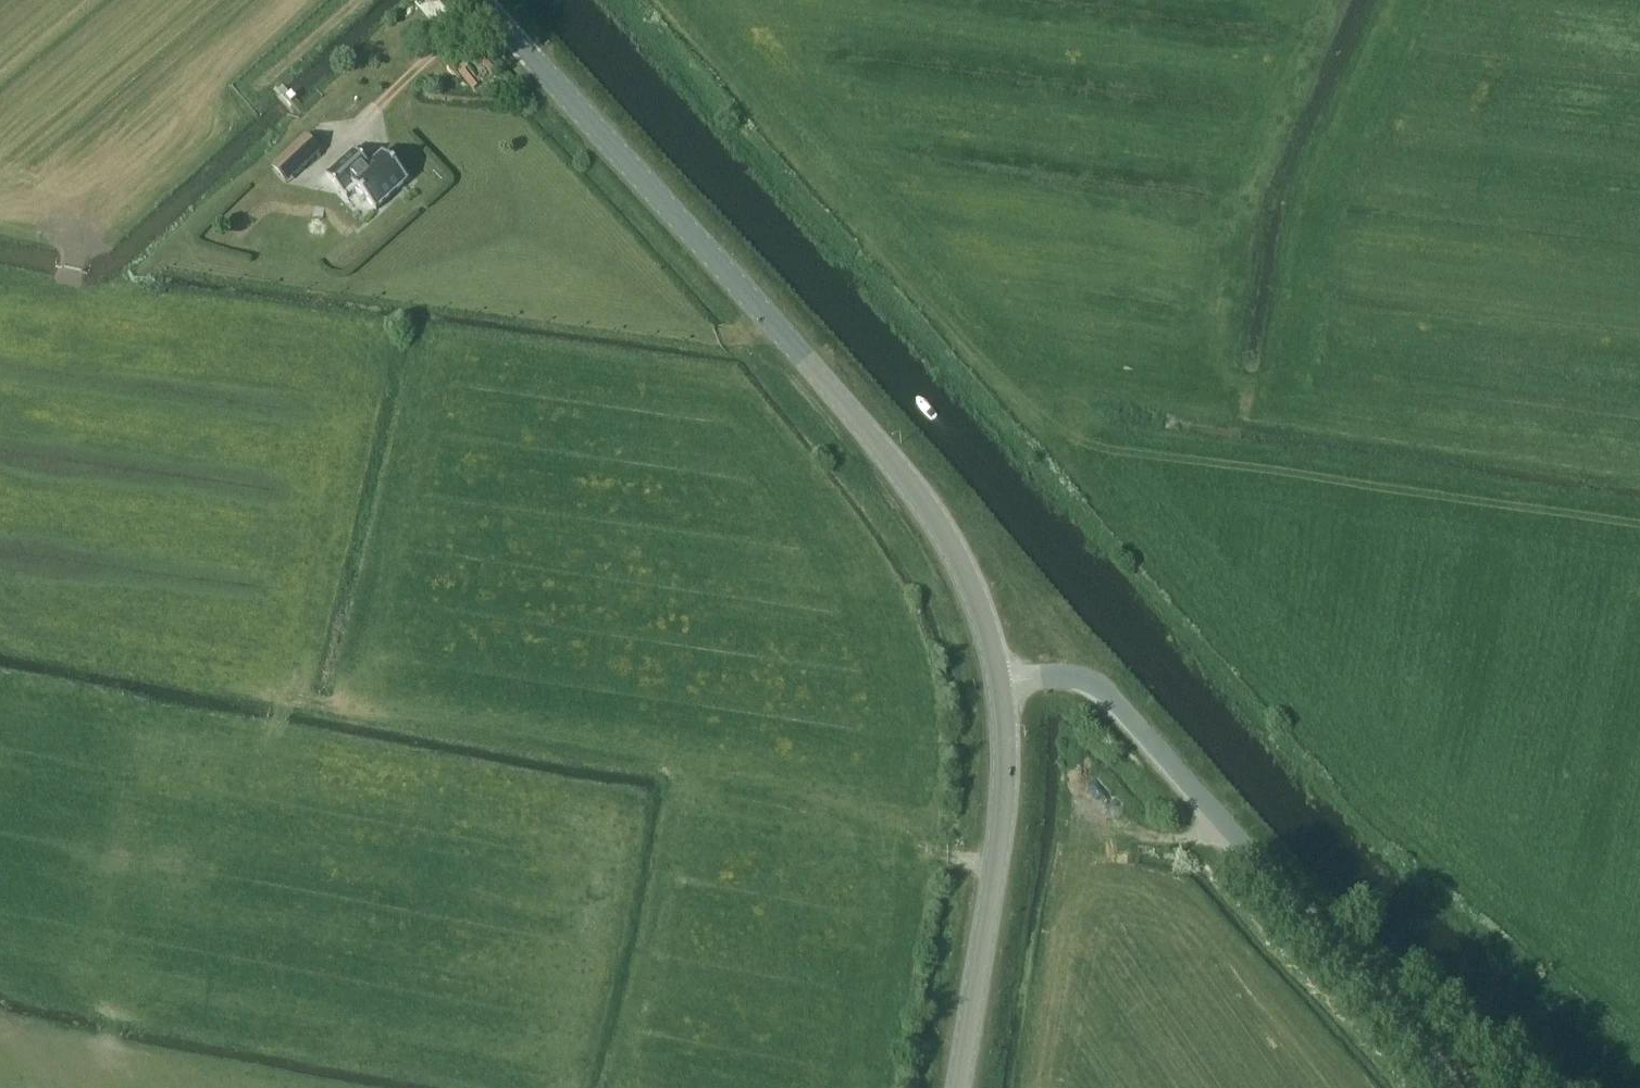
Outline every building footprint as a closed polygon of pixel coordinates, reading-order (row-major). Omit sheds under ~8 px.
[(286,96),(291,102),(295,98),(290,92),(286,96)] [(297,174),(321,152),(306,136),(282,158),(297,174)] [(408,181),(409,180),(383,152),(382,153),(383,154),(370,166),(354,148),(353,150),(354,151),(328,175),(327,173),(326,174),(347,198),(349,197),(347,196),(356,188),(377,210),(378,209),(377,208),(407,180),(408,181)]
